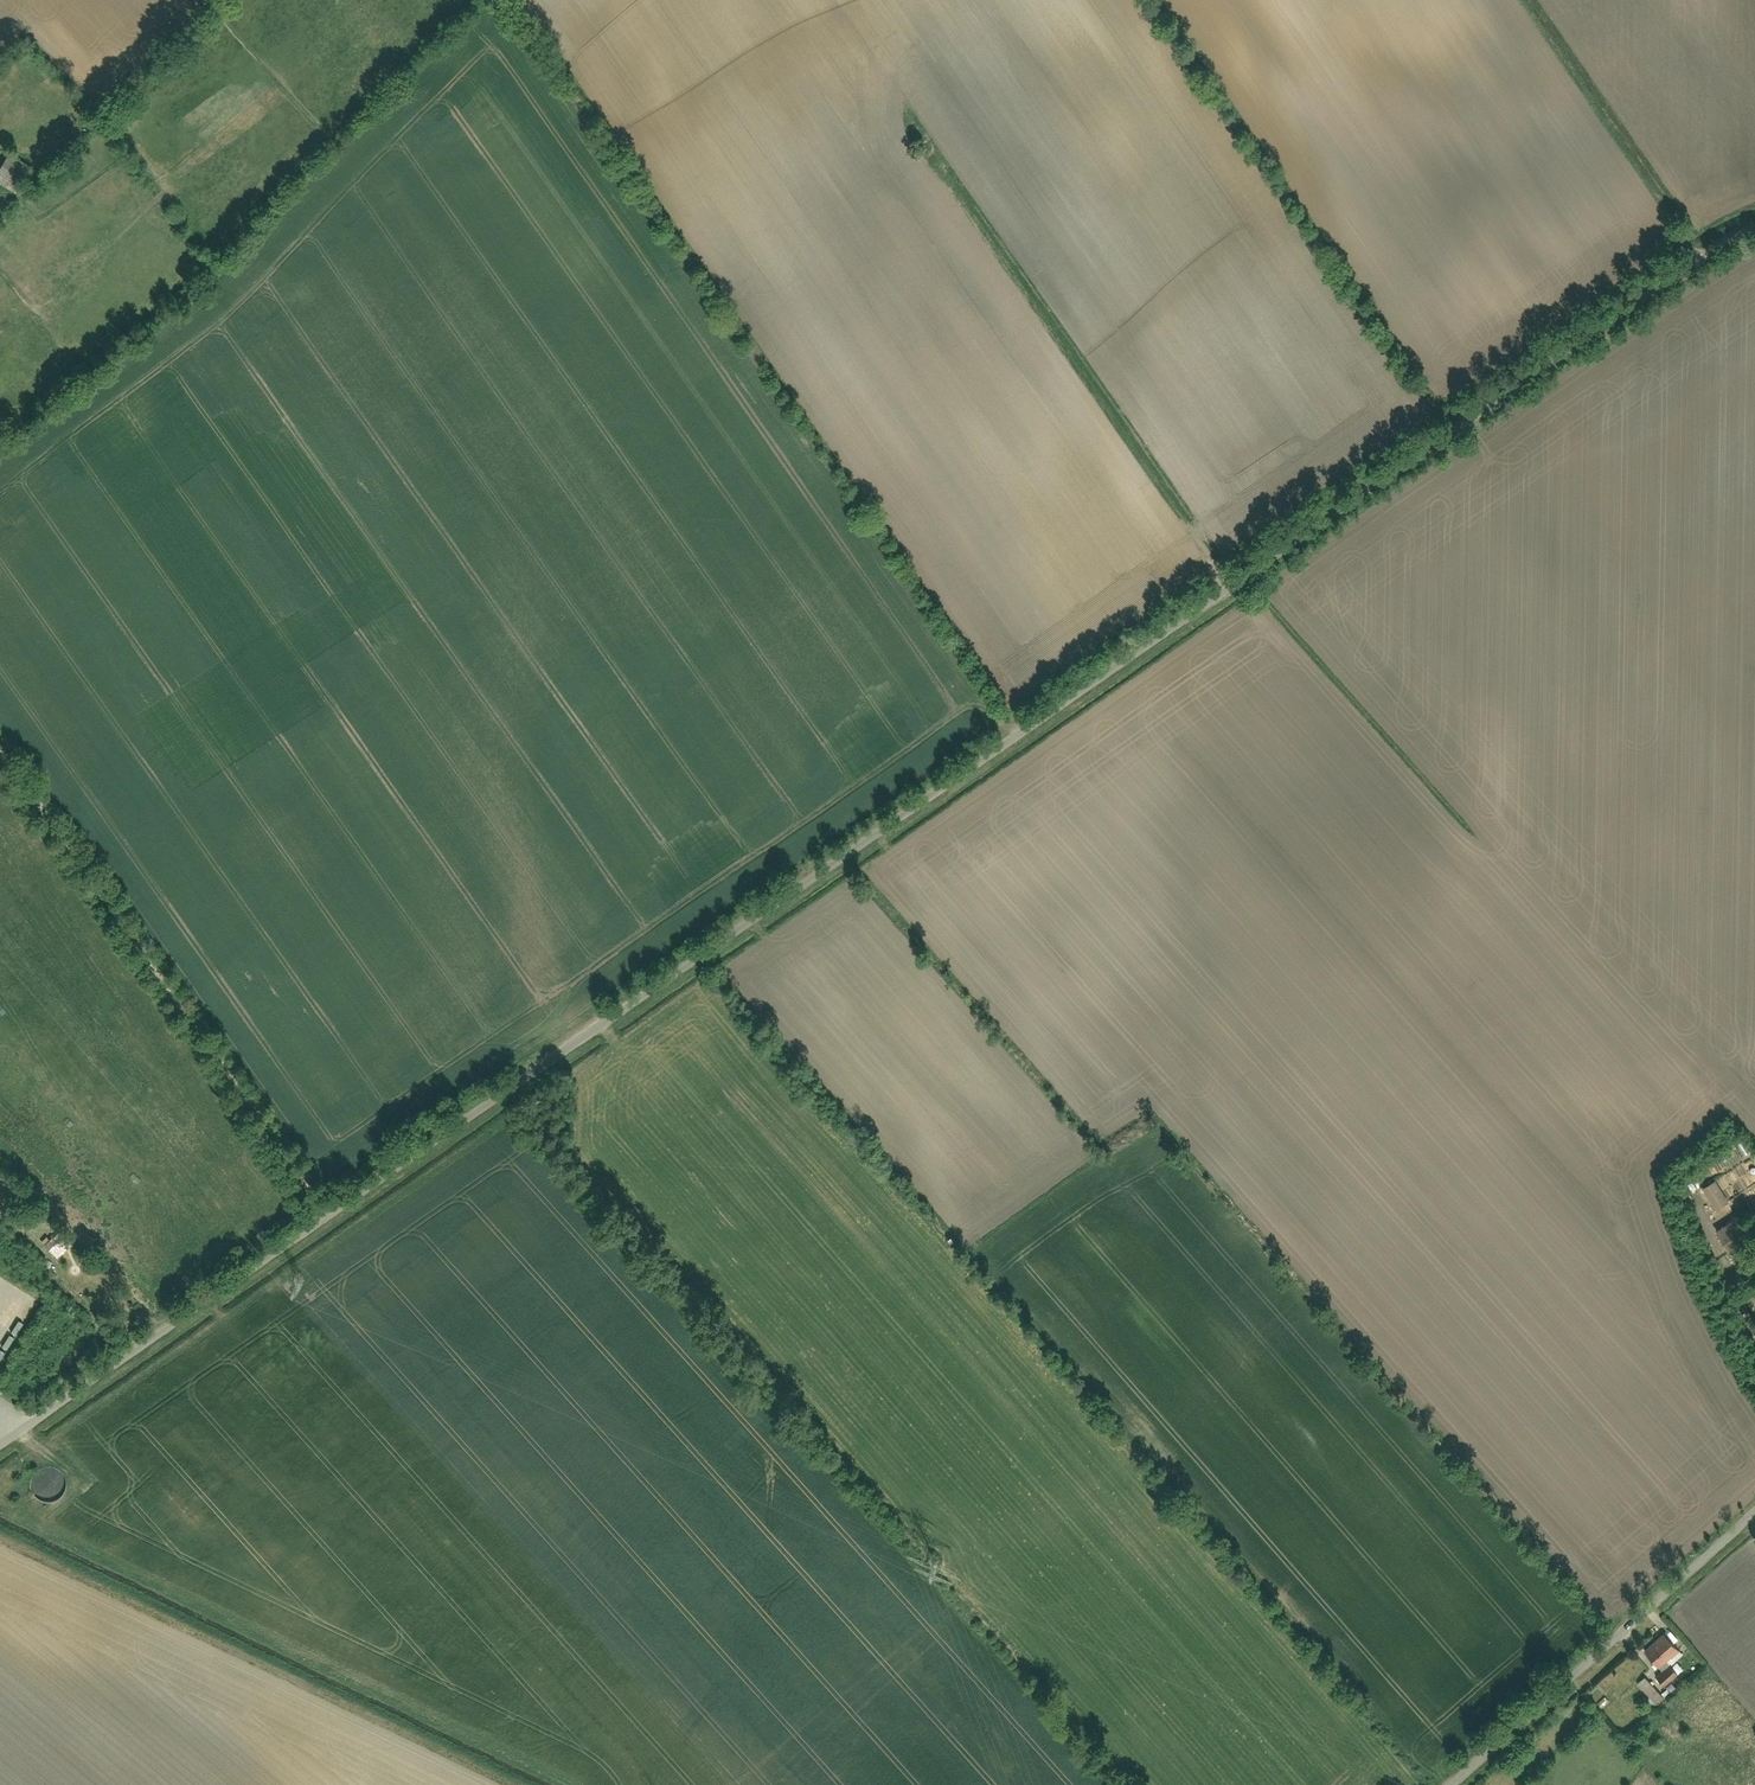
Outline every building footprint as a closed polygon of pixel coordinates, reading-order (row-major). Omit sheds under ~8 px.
[(0,165),(0,179),(24,190),(37,164),(8,150),(0,165)] [(1715,1178),(1703,1186),(1717,1207),(1729,1199),(1715,1178)] [(1738,1216),(1717,1229),(1728,1246),(1748,1233),(1738,1216)] [(52,1253),(61,1245),(54,1237),(45,1246),(52,1253)] [(1680,1650),(1663,1632),(1644,1649),(1660,1667),(1680,1650)] [(1679,1673),(1670,1664),(1657,1676),(1666,1685),(1679,1673)] [(1665,1698),(1645,1676),(1638,1683),(1658,1704),(1665,1698)]
